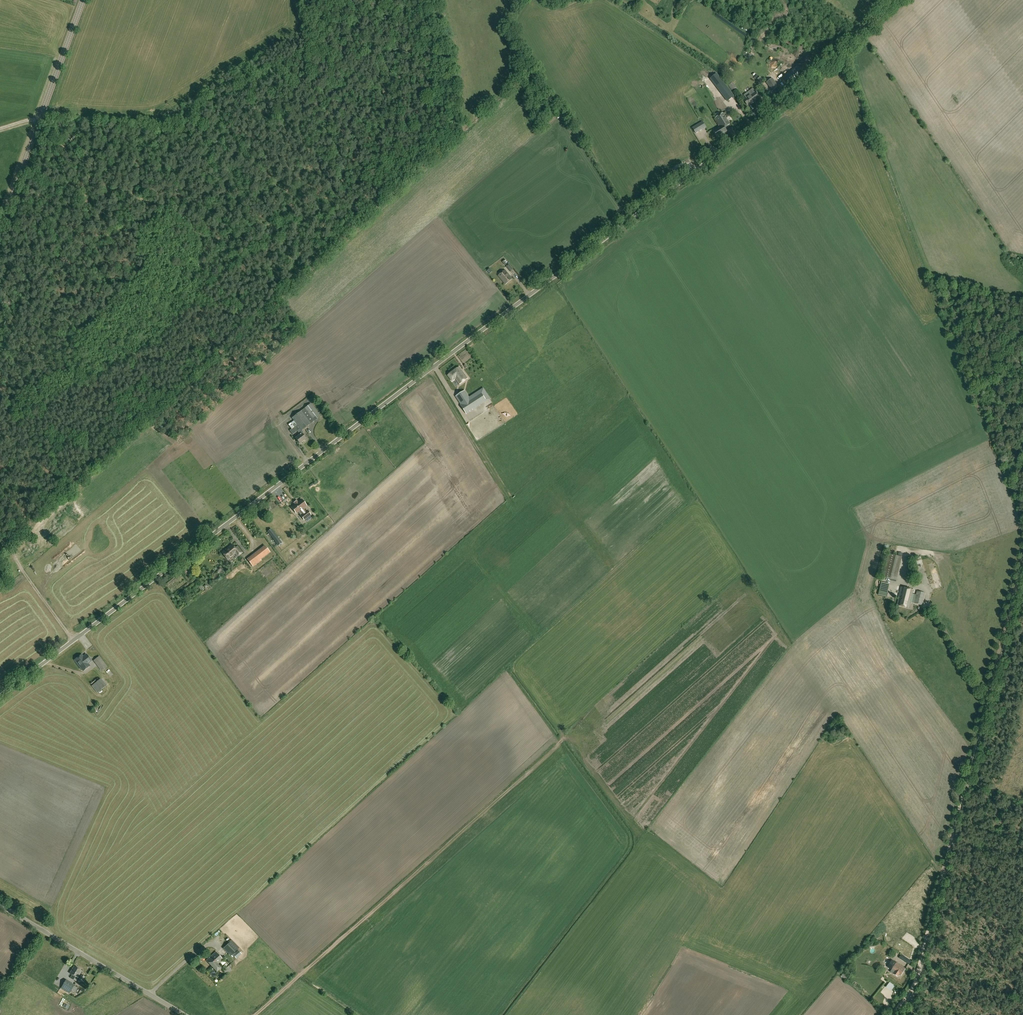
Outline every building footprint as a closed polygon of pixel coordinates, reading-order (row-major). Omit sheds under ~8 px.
[(783,78),(787,83),(797,75),(793,70),(783,78)] [(734,96),(720,78),(714,84),(727,101),(734,96)] [(773,90),(778,87),(772,79),(767,83),(773,90)] [(756,93),(755,92),(743,100),(747,105),(749,103),(750,105),(755,102),(754,101),(759,98),(757,94),(757,93),(756,93)] [(720,126),(721,126),(722,129),(724,127),(724,128),(729,124),(722,114),(715,118),(720,126)] [(696,133),(703,129),(699,124),(692,128),(696,133)] [(727,132),(724,128),(724,127),(722,129),(721,126),(720,126),(713,131),(718,138),(727,132)] [(505,284),(512,278),(505,270),(498,275),(505,284)] [(469,377),(473,374),(469,368),(465,364),(464,365),(465,368),(464,369),(466,371),(465,371),(469,377)] [(459,384),(468,378),(459,366),(447,375),(452,381),(455,378),(459,384)] [(496,383),(488,388),(492,394),(500,389),(496,383)] [(469,397),(467,394),(458,400),(462,405),(461,405),(466,414),(486,401),(481,392),(470,399),(469,397)] [(303,432),(302,431),(320,416),(311,404),(291,418),(296,425),(289,431),(292,435),(297,431),(299,434),(295,437),(300,444),(306,439),(302,433),(303,432)] [(306,506),(302,499),(298,502),(295,504),(292,507),(296,513),(300,511),(303,514),(301,516),(304,520),(311,515),(307,511),(306,512),(303,508),(306,506)] [(279,540),(271,529),(268,531),(276,542),(279,540)] [(234,548),(232,545),(222,553),(227,560),(234,554),(237,557),(242,553),(237,546),(234,548)] [(247,559),(253,567),(261,561),(261,560),(270,552),(265,545),(247,559)] [(897,580),(902,557),(888,553),(882,577),(897,580)] [(879,593),(887,595),(889,582),(881,581),(879,593)] [(922,605),(925,593),(901,587),(897,605),(909,608),(910,602),(914,603),(922,605)] [(92,661),(87,654),(83,657),(82,654),(75,660),(83,671),(90,666),(88,663),(92,661)] [(101,671),(107,667),(101,659),(96,663),(101,671)] [(98,693),(106,686),(100,679),(92,686),(98,693)] [(231,940),(223,948),(231,956),(239,948),(231,940)] [(236,959),(242,954),(239,951),(233,955),(236,959)] [(221,957),(216,952),(206,960),(211,966),(221,957)] [(911,961),(907,959),(901,955),(899,958),(905,962),(909,965),(911,961)] [(221,957),(211,966),(216,972),(221,968),(218,964),(223,960),(221,957)] [(901,976),(906,969),(896,963),(891,970),(895,972),(893,974),(897,977),(899,975),(901,976)] [(76,981),(82,971),(74,966),(70,974),(72,975),(70,978),(76,981)] [(227,975),(232,970),(229,966),(223,971),(227,975)] [(70,993),(74,986),(68,983),(69,982),(66,980),(61,989),(70,993)] [(875,1001),(884,1010),(888,1006),(879,997),(875,1001)]
